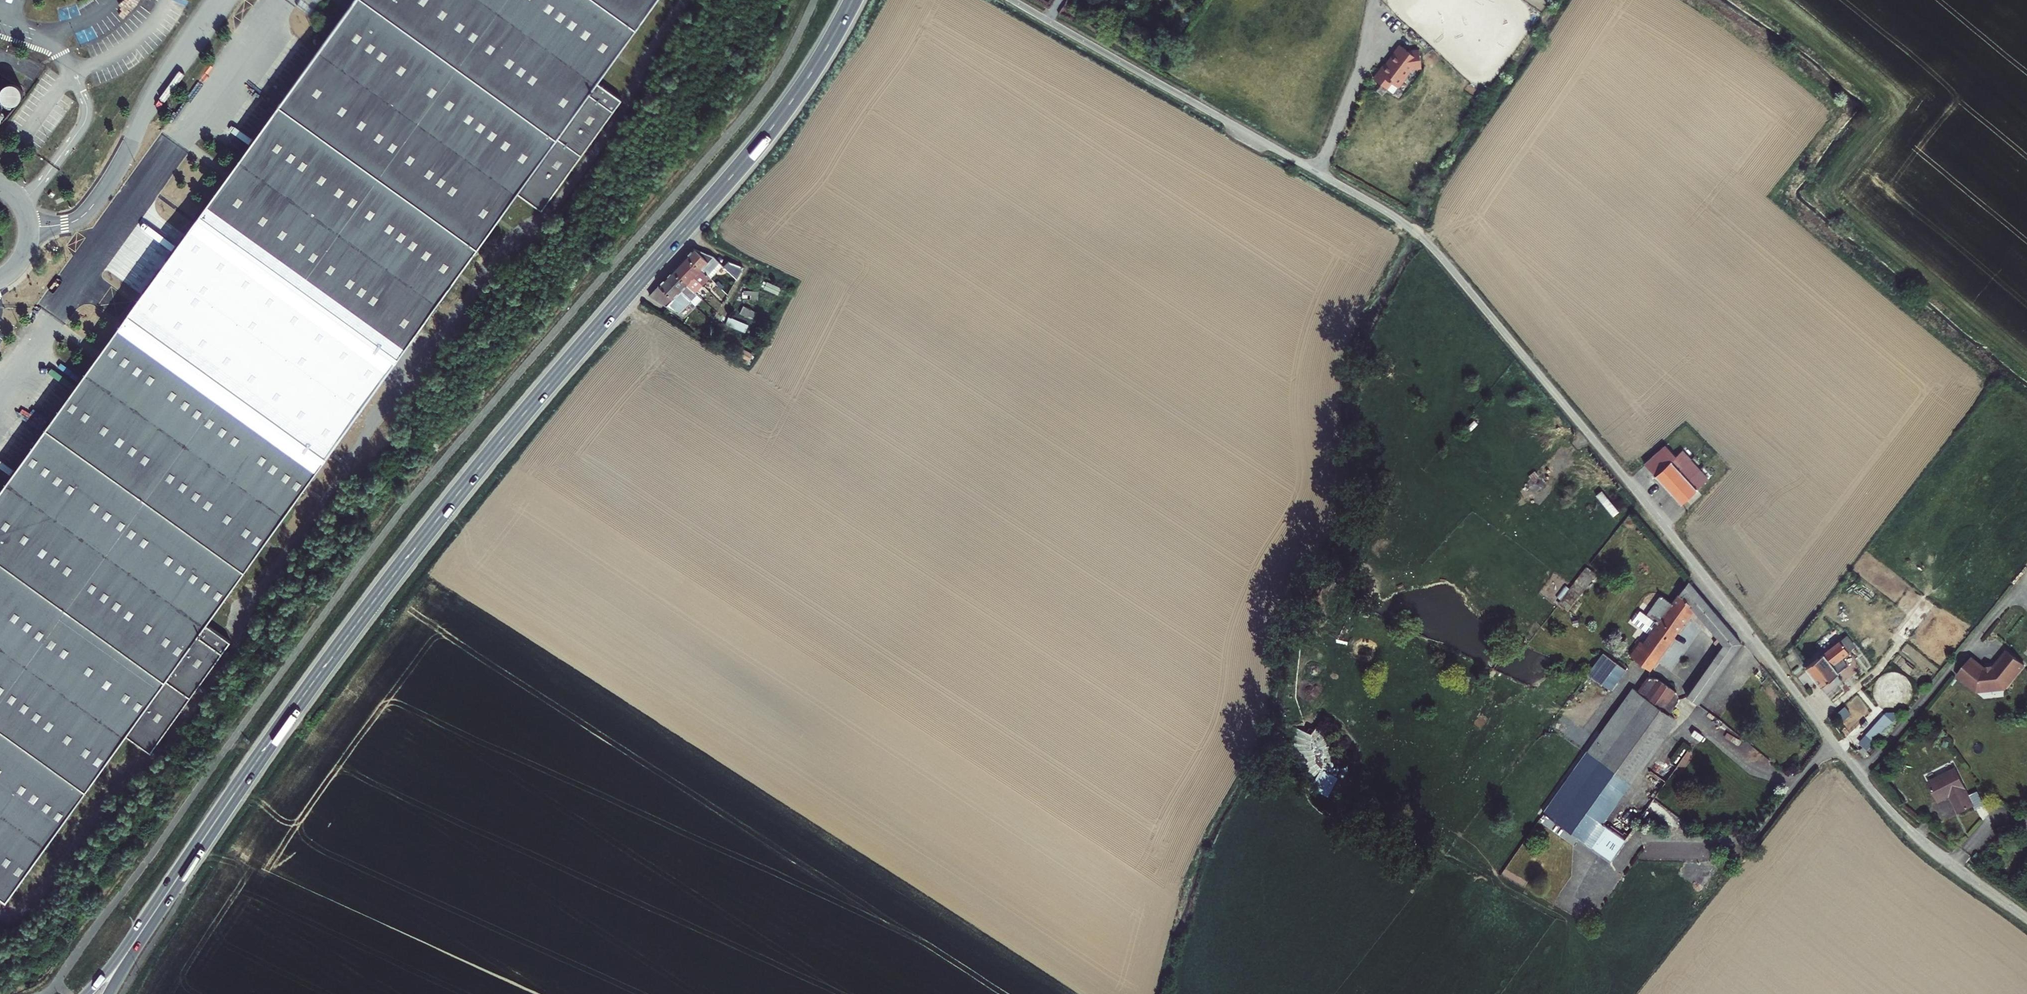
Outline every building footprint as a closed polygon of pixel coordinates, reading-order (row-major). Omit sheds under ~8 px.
[(200,215),(398,358),(518,193),(541,210),(622,99),(598,82),(657,0),(355,0),(200,215)] [(1383,65),(1372,79),(1382,87),(1387,81),(1390,83),(1396,88),(1410,68),(1420,67),(1417,51),(1408,53),(1398,46),(1392,54),(1393,55),(1384,66),(1383,65)] [(13,80),(0,90),(11,105),(25,95),(13,80)] [(714,266),(695,248),(686,257),(708,277),(711,274),(709,272),(714,266)] [(686,257),(680,264),(699,281),(702,277),(705,280),(704,281),(711,287),(715,283),(708,277),(686,257)] [(743,267),(729,260),(723,273),(736,280),(743,267)] [(680,264),(673,270),(695,291),(697,288),(695,286),(699,281),(680,264)] [(695,291),(673,270),(667,277),(689,298),(690,299),(697,293),(695,291)] [(689,298),(667,277),(650,294),(677,312),(689,298)] [(697,293),(690,299),(695,304),(702,297),(697,293)] [(688,310),(682,316),(692,322),(697,316),(688,310)] [(127,316),(0,492),(0,895),(7,900),(127,735),(151,752),(231,642),(206,624),(325,459),(127,316)] [(745,332),(748,324),(728,317),(726,325),(745,332)] [(1646,463),(1655,473),(1678,453),(1668,443),(1646,463)] [(1678,453),(1655,473),(1664,483),(1689,460),(1691,458),(1683,448),(1678,453)] [(1664,483),(1673,493),(1698,469),(1700,468),(1691,458),(1689,460),(1664,483)] [(1681,502),(1703,481),(1709,477),(1700,468),(1698,469),(1673,493),(1681,502)] [(1577,586),(1588,594),(1603,573),(1592,566),(1577,586)] [(1688,576),(1678,591),(1687,595),(1696,586),(1688,576)] [(1588,594),(1577,586),(1564,604),(1575,612),(1588,594)] [(1648,608),(1644,612),(1656,621),(1643,641),(1639,639),(1629,653),(1648,666),(1690,604),(1721,641),(1685,692),(1698,701),(1741,641),(1696,586),(1687,595),(1678,591),(1668,606),(1658,600),(1651,610),(1648,608)] [(1655,598),(1648,608),(1651,610),(1658,600),(1655,598)] [(1907,640),(1924,618),(1914,611),(1897,632),(1907,640)] [(1840,637),(1805,665),(1825,689),(1836,681),(1831,675),(1855,656),(1840,637)] [(1971,655),(1957,672),(1976,688),(2005,685),(2024,662),(2007,648),(1993,664),(1983,665),(1971,655)] [(1585,672),(1610,690),(1626,670),(1601,651),(1585,672)] [(1647,673),(1637,689),(1666,710),(1677,695),(1675,687),(1656,674),(1647,673)] [(1674,715),(1666,710),(1637,689),(1629,684),(1578,756),(1557,788),(1601,819),(1674,715)] [(1954,765),(1928,778),(1938,798),(1949,792),(1957,810),(1973,802),(1954,765)] [(1557,788),(1543,810),(1553,817),(1607,855),(1622,834),(1601,819),(1557,788)]
